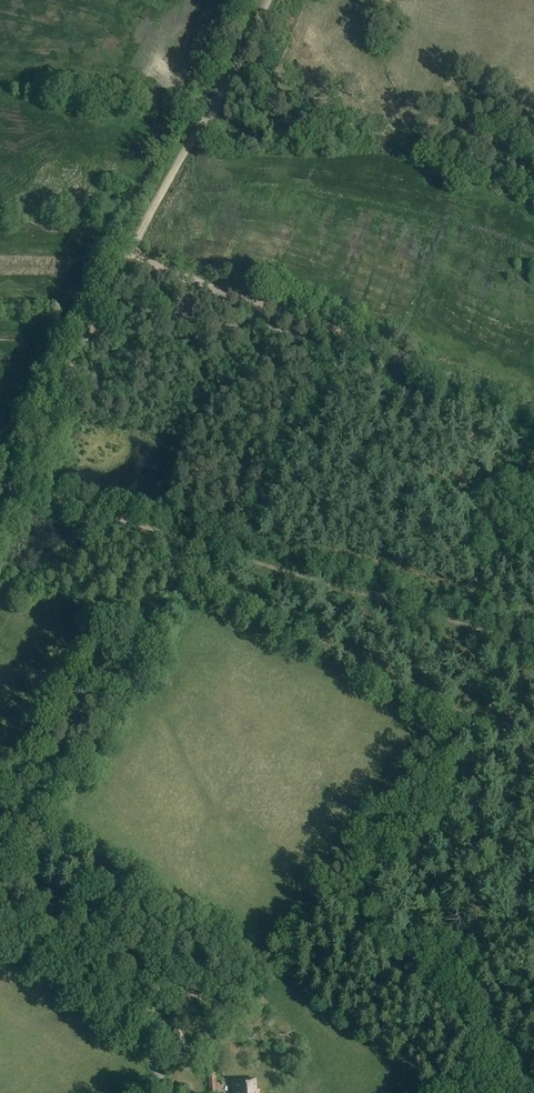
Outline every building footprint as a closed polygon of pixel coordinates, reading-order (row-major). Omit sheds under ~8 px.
[(214,1074),(208,1075),(209,1092),(216,1092),(214,1074)] [(260,1090),(257,1091),(256,1080),(233,1081),(234,1092),(260,1092),(260,1090)]
